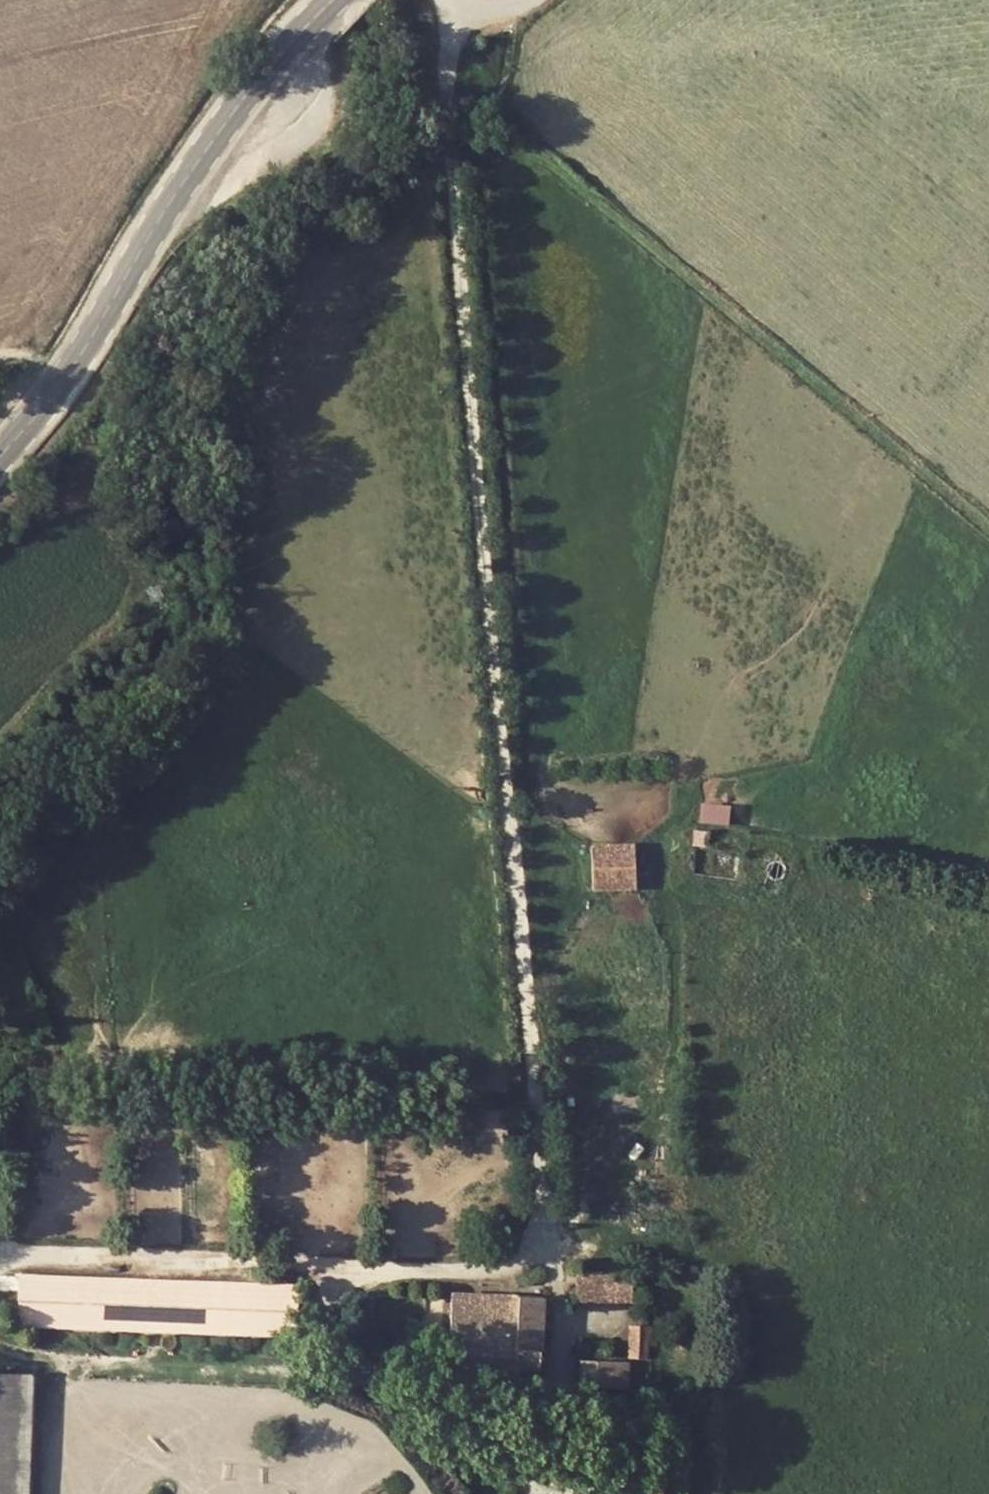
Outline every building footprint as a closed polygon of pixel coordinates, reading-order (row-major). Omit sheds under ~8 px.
[(731,823),(732,803),(702,801),(701,822),(731,823)] [(691,847),(704,847),(706,832),(692,831),(691,847)] [(632,889),(633,846),(591,846),(591,889),(632,889)] [(634,1302),(633,1272),(579,1273),(580,1303),(634,1302)] [(19,1324),(293,1336),(294,1289),(21,1276),(19,1324)] [(539,1300),(449,1296),(446,1377),(512,1380),(513,1366),(536,1366),(539,1300)] [(645,1358),(645,1328),(629,1327),(628,1358),(645,1358)] [(578,1384),(626,1385),(625,1364),(579,1363),(578,1384)] [(25,1374),(0,1373),(0,1493),(22,1493),(25,1374)]
